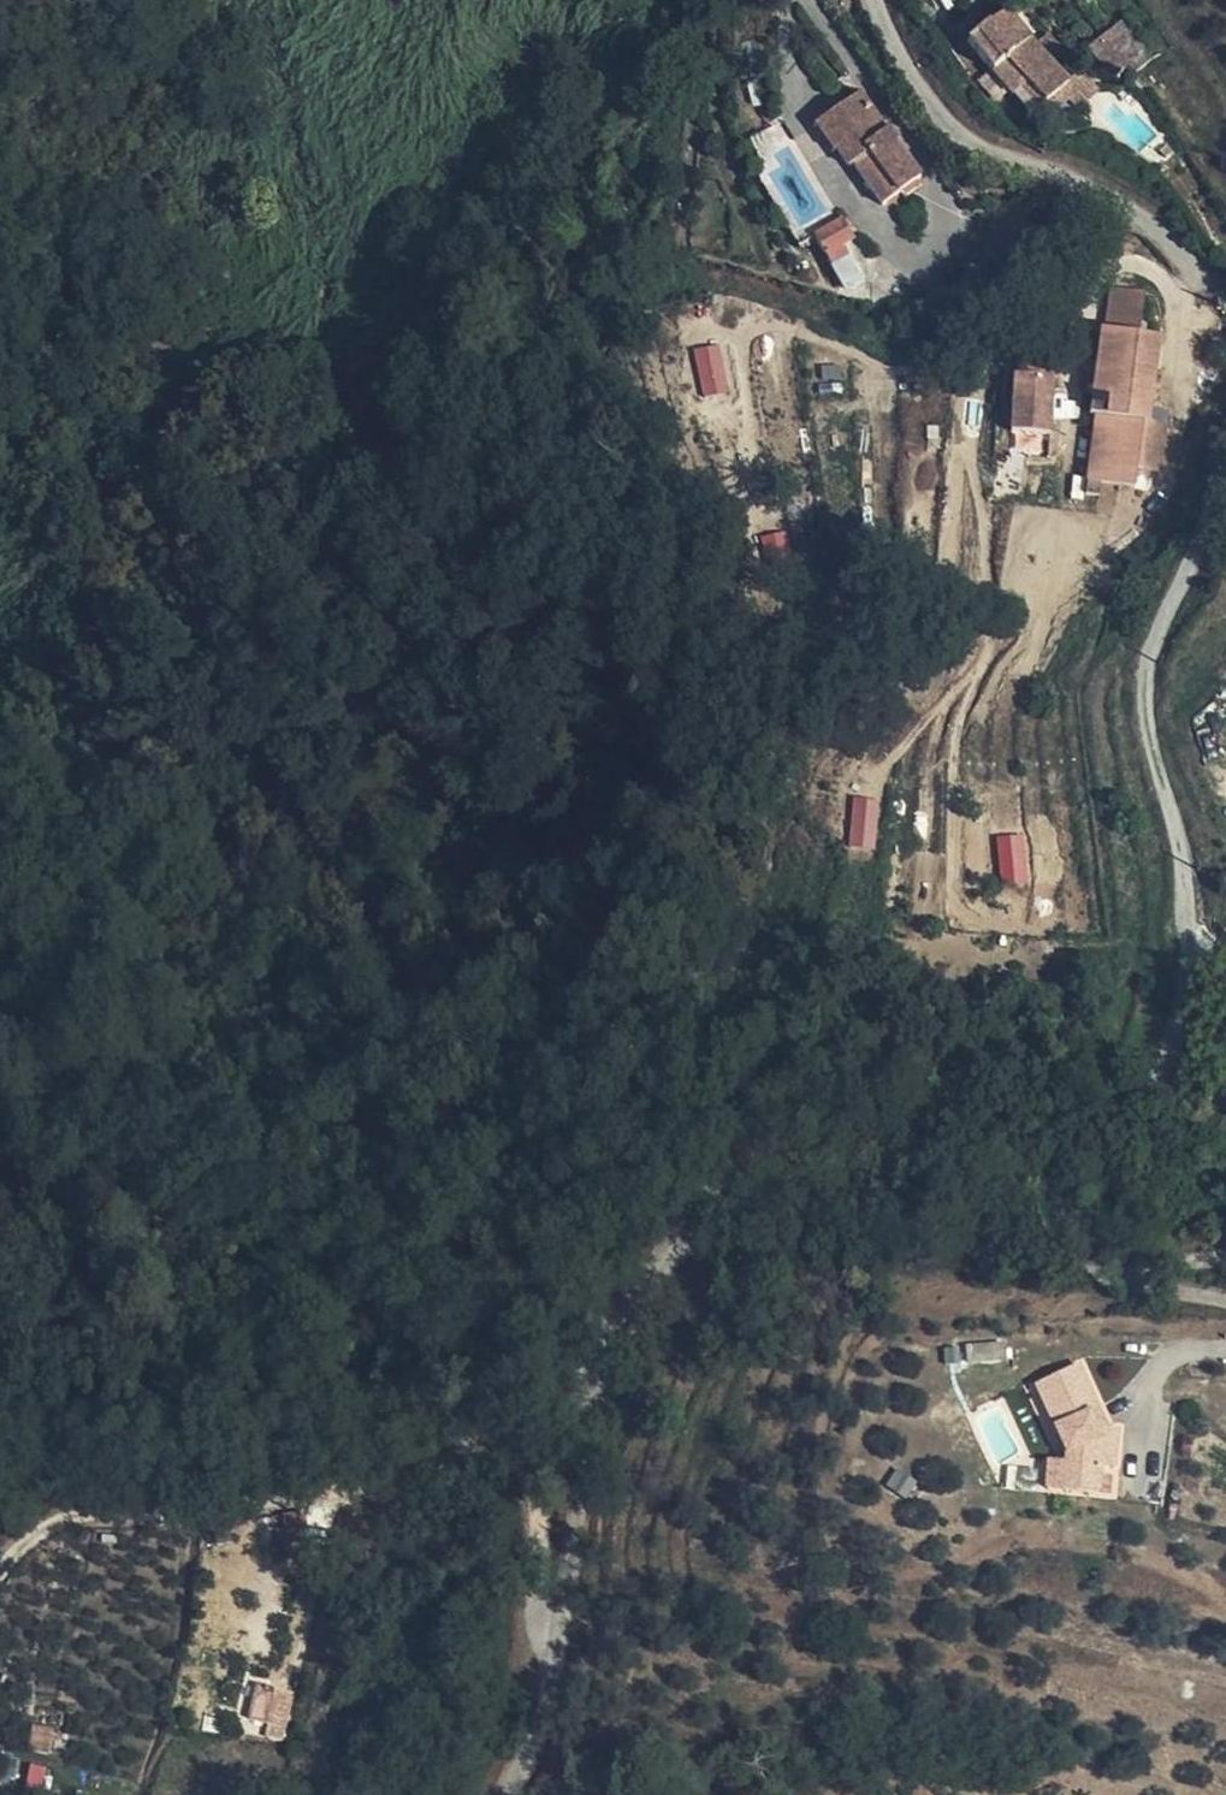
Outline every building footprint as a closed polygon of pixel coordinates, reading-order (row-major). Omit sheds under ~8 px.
[(1023,91),(1041,110),(1046,116),(1051,110),(1048,105),(1071,82),(1055,64),(1039,48),(1008,12),(970,45),(1016,97),(1023,91)] [(1128,69),(1135,76),(1165,50),(1139,12),(1105,38),(1092,50),(1117,78),(1128,69)] [(1051,35),(1039,48),(1055,64),(1067,52),(1051,35)] [(1048,105),(1051,110),(1057,115),(1070,104),(1077,110),(1100,92),(1083,71),(1071,82),(1048,105)] [(1016,97),(1034,117),(1041,110),(1023,91),(1016,97)] [(871,122),(875,118),(857,93),(812,126),(831,151),(833,149),(847,168),(850,165),(880,205),(917,178),(892,144),(896,142),(887,129),(884,130),(880,134),(871,122)] [(884,130),(875,118),(871,122),(880,134),(884,130)] [(831,151),(812,126),(802,134),(820,159),(831,151)] [(844,240),(853,236),(845,216),(817,227),(840,285),(859,278),(844,240)] [(1134,289),(1101,287),(1097,329),(1091,328),(1084,412),(1090,412),(1083,492),(1099,493),(1099,480),(1133,482),(1134,465),(1159,466),(1162,418),(1144,417),(1152,333),(1131,332),(1134,289)] [(720,345),(693,349),(701,397),(728,393),(720,345)] [(1046,356),(1012,355),(1012,375),(1007,375),(1007,430),(1046,431),(1046,356)] [(878,799),(853,797),(848,846),(873,849),(878,799)] [(1022,836),(998,838),(1002,885),(1026,883),(1022,836)] [(1076,1363),(1042,1380),(1082,1377),(1076,1363)] [(1082,1377),(1042,1380),(1039,1380),(1067,1446),(1066,1456),(1063,1486),(1095,1491),(1097,1464),(1109,1466),(1114,1428),(1104,1426),(1095,1426),(1087,1411),(1095,1406),(1082,1377)] [(1104,1426),(1095,1406),(1087,1411),(1095,1426),(1104,1426)] [(1063,1486),(1066,1456),(1049,1454),(1046,1484),(1063,1486)] [(270,1728),(285,1731),(290,1698),(256,1690),(250,1724),(270,1728)] [(282,1743),(285,1731),(270,1728),(269,1738),(282,1743)] [(31,1745),(48,1751),(51,1734),(35,1729),(31,1745)] [(25,1784),(43,1786),(46,1765),(28,1763),(25,1784)]
